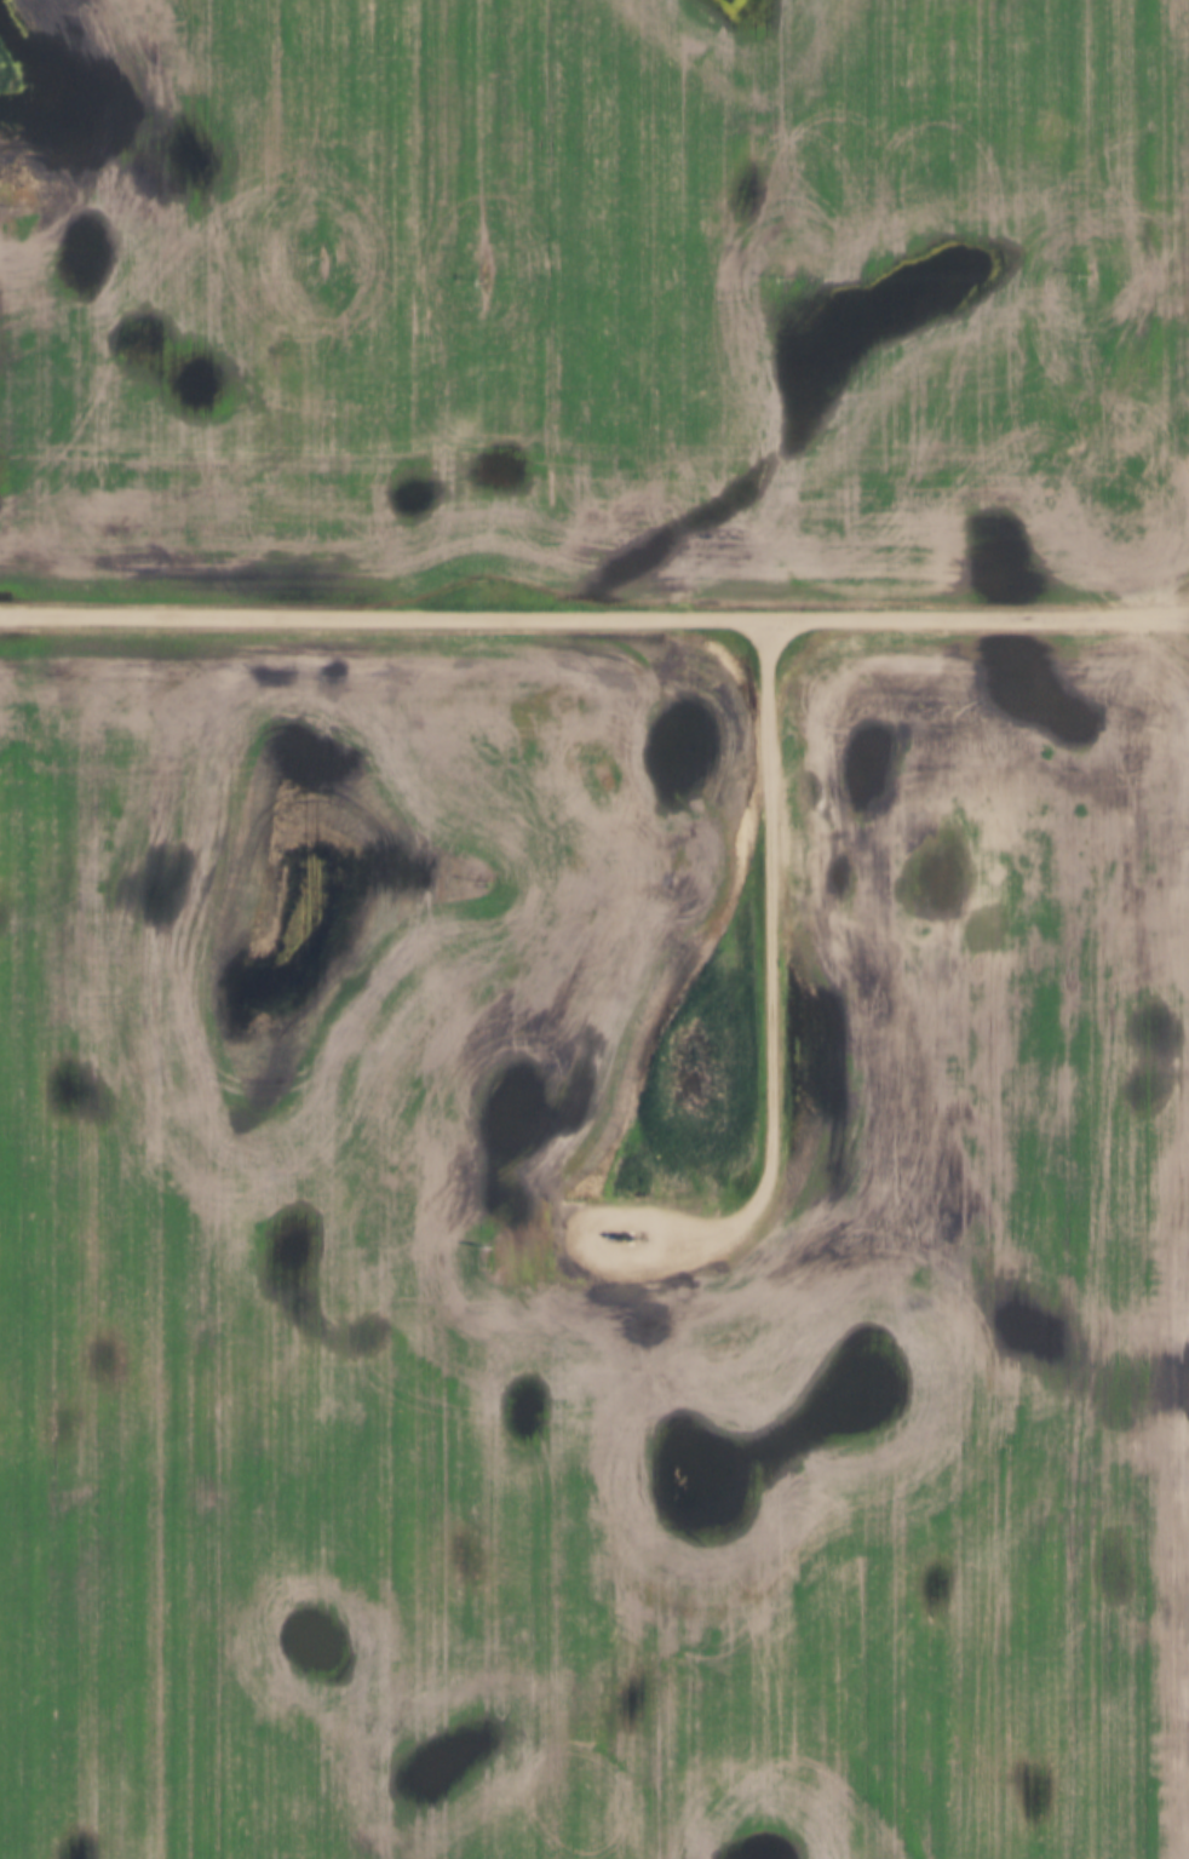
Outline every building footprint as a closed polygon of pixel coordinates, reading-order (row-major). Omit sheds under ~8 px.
[(633,1227),(633,1218),(602,1218),(602,1227),(633,1227)]
